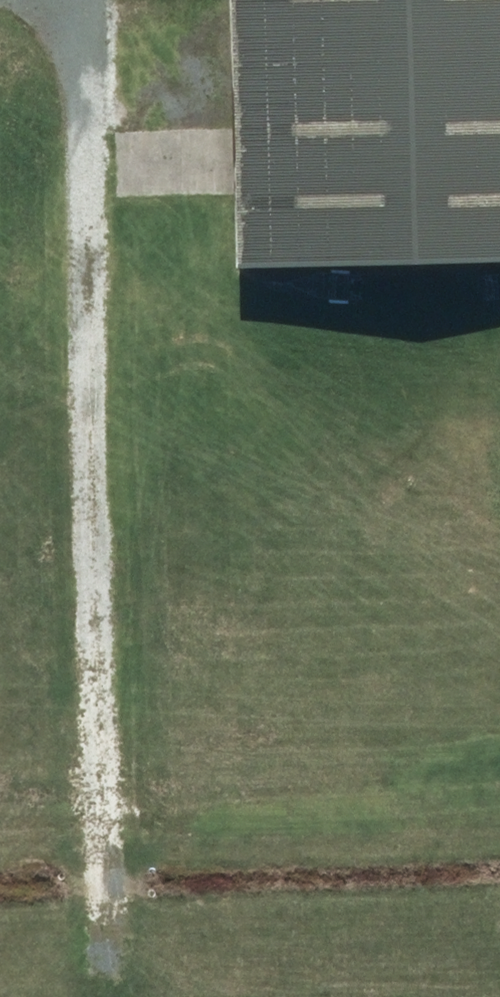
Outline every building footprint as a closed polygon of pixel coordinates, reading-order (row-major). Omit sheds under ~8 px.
[(251,275),(499,269),(499,0),(243,0),(251,275)]
